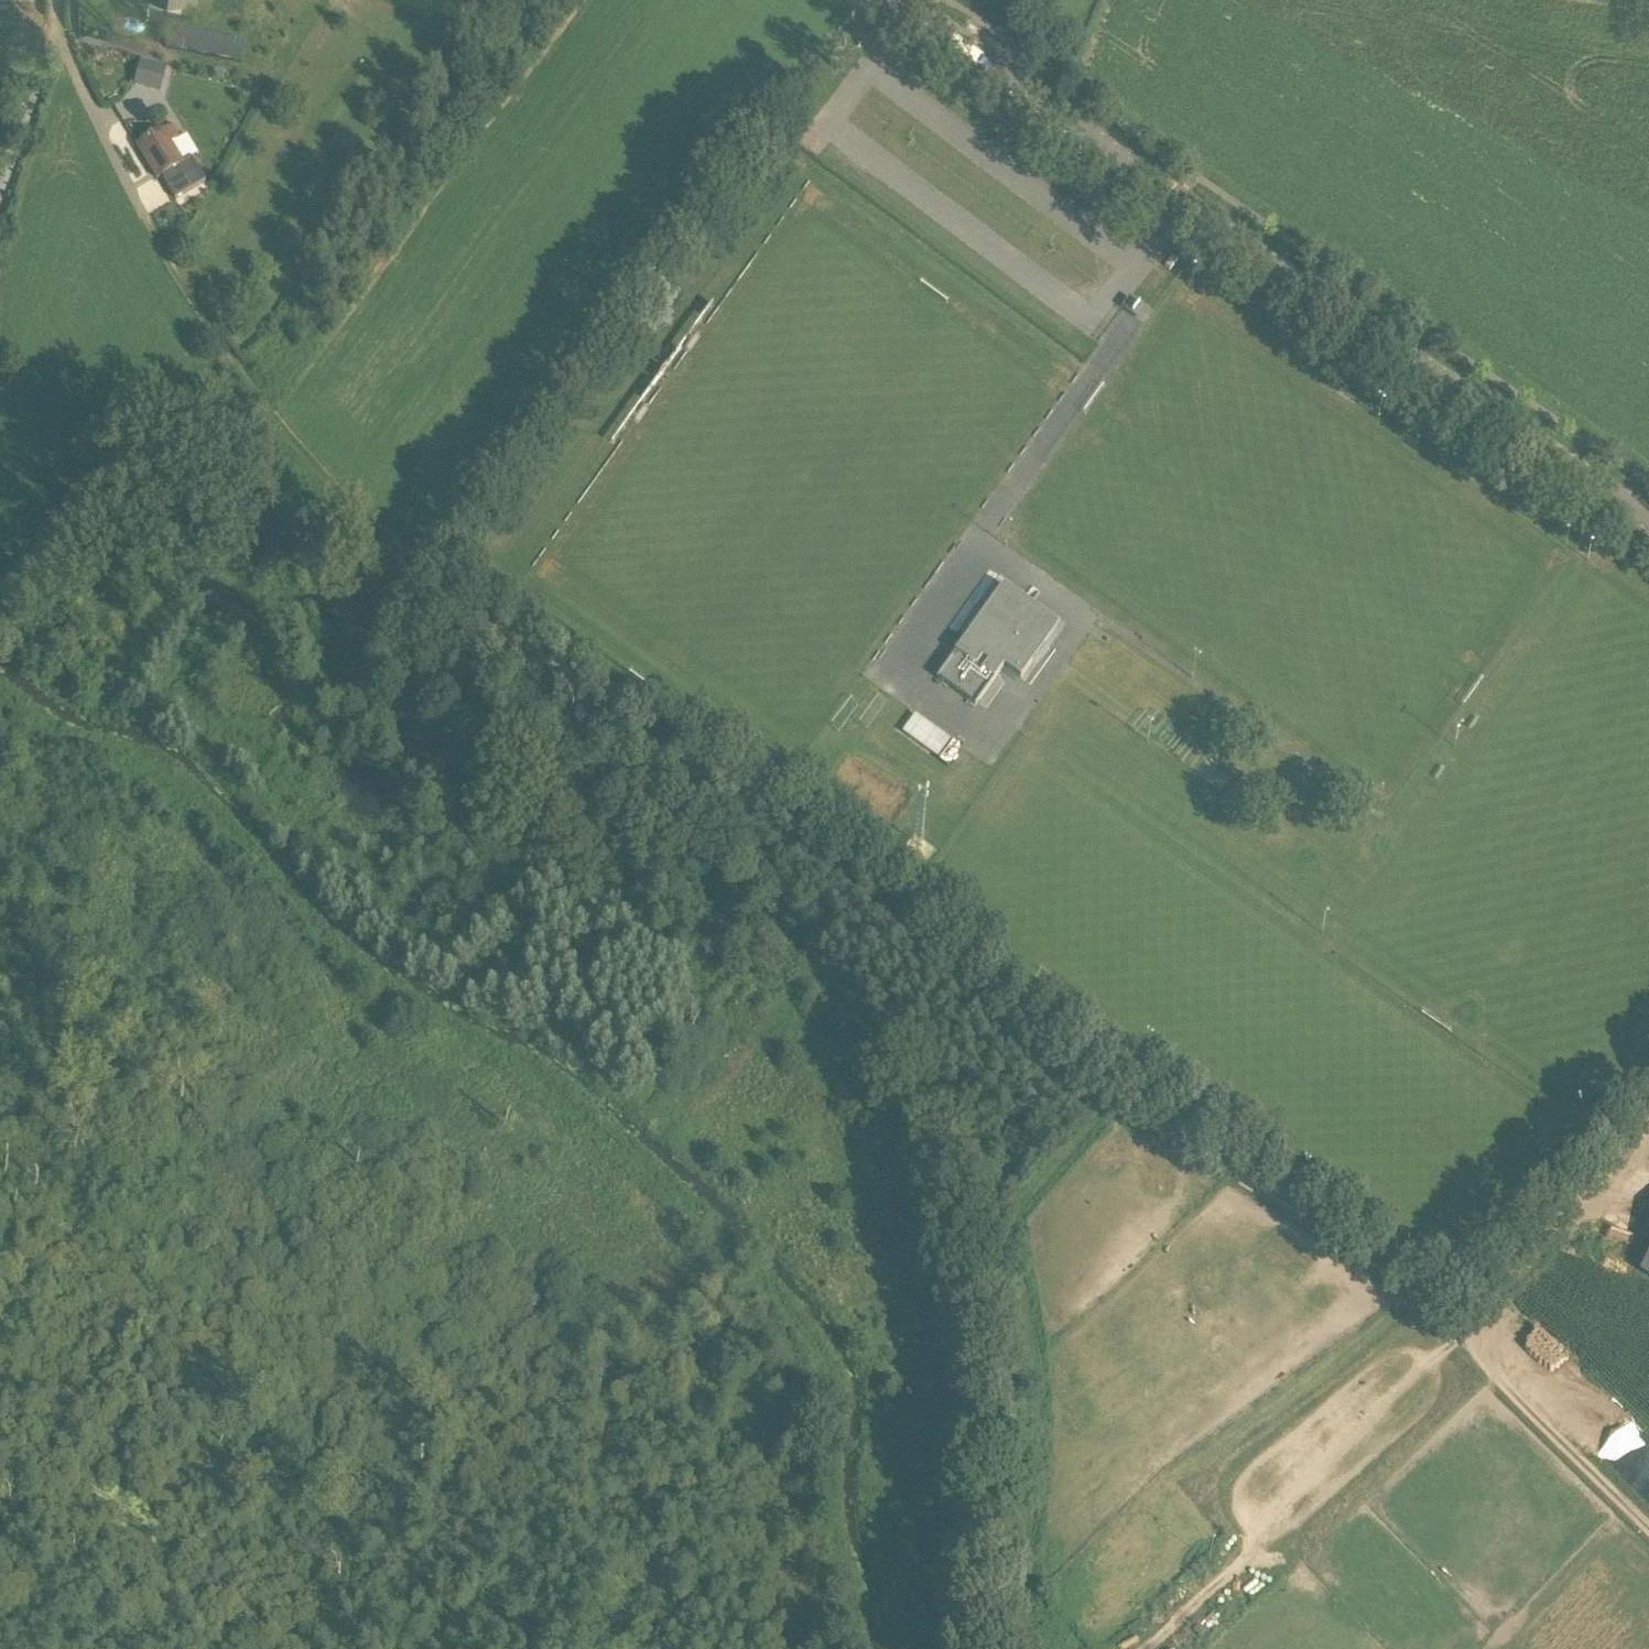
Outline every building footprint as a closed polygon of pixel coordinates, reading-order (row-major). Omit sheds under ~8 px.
[(245,43),(170,29),(167,47),(241,61),(245,43)] [(155,63),(148,90),(161,93),(168,66),(155,63)] [(158,179),(182,164),(201,152),(180,118),(177,114),(167,120),(170,125),(137,145),(158,179)] [(1131,297),(1125,306),(1145,319),(1151,311),(1131,297)] [(973,626),(937,677),(976,705),(1004,666),(1021,678),(1045,644),(1035,637),(1049,617),(1013,591),(983,633),(973,626)]
